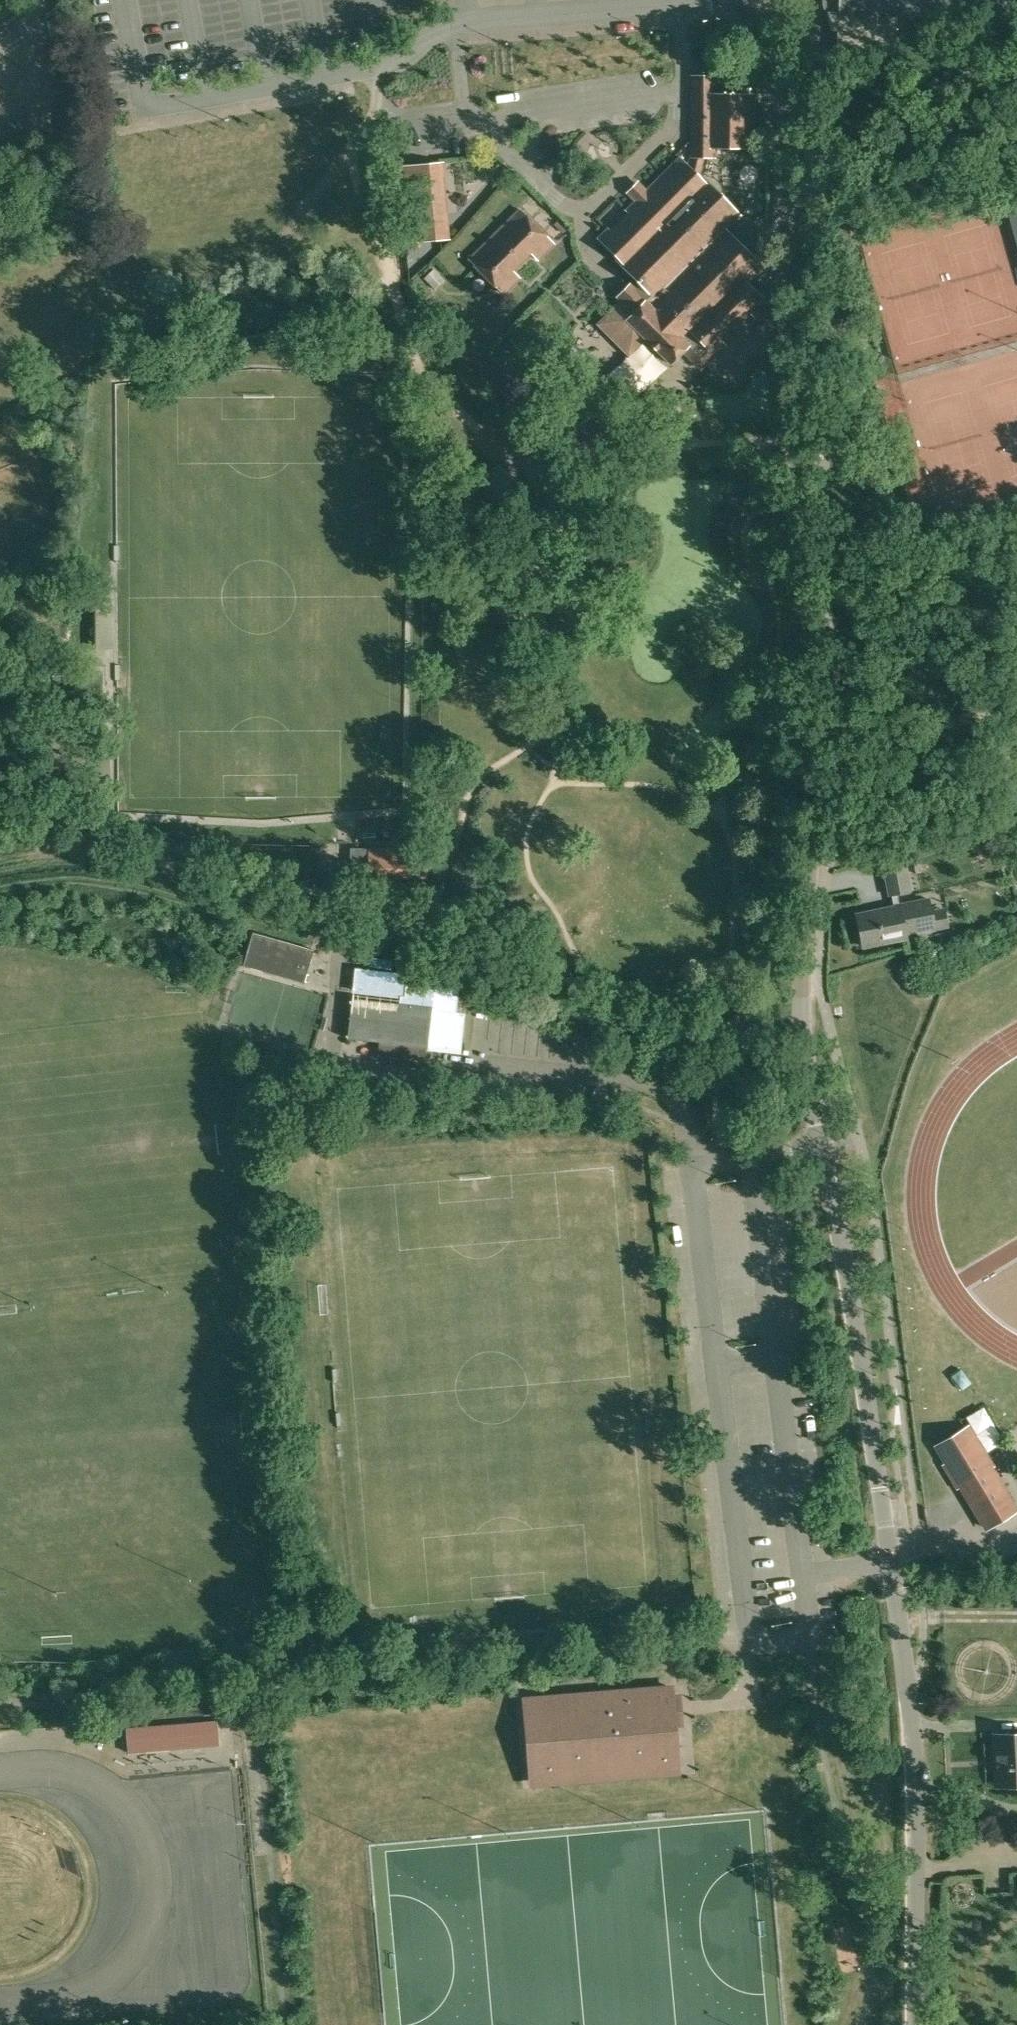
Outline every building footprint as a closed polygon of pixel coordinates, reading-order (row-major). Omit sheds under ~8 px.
[(822,0),(822,3),(822,5),(822,8),(823,11),(824,13),(827,14),(831,32),(832,32),(837,32),(836,53),(894,55),(896,17),(918,17),(917,17),(918,0),(822,0)] [(917,17),(918,17),(946,18),(947,7),(986,9),(998,1),(998,0),(918,0),(917,17)] [(740,216),(703,180),(702,178),(700,179),(698,178),(703,158),(714,158),(714,148),(753,148),(753,96),(714,95),(714,77),(691,77),(691,158),(693,158),(689,170),(679,159),(646,193),(639,187),(630,196),(636,203),(627,213),(629,215),(611,234),(608,231),(599,241),(620,261),(618,263),(640,285),(635,290),(632,287),(620,299),(623,302),(621,304),(620,304),(615,310),(599,326),(630,357),(646,340),(671,365),(684,352),(702,369),(726,345),(722,342),(750,312),(755,316),(767,303),(747,283),(763,267),(726,230),(740,216)] [(437,163),(399,166),(405,242),(443,239),(437,163)] [(518,209),(493,234),(519,260),(528,251),(536,259),(552,243),(518,209)] [(519,260),(493,234),(468,259),(501,293),(518,277),(509,269),(519,260)] [(517,503),(527,491),(496,466),(485,478),(487,495),(500,505),(517,503)] [(366,848),(349,847),(349,864),(366,865),(366,848)] [(425,849),(410,849),(368,848),(368,877),(424,878),(425,849)] [(898,906),(855,915),(862,947),(905,938),(904,933),(933,927),(942,925),(939,912),(931,914),(927,898),(898,905),(898,906)] [(304,984),(314,950),(253,933),(243,967),(304,984)] [(458,1047),(462,1013),(454,1013),(457,980),(355,969),(352,998),(351,998),(347,1039),(427,1047),(427,1044),(458,1047)] [(986,1529),(1015,1511),(988,1467),(991,1465),(985,1455),(982,1457),(964,1428),(936,1445),(946,1462),(942,1465),(955,1487),(959,1484),(986,1529)] [(669,1689),(537,1700),(543,1780),(675,1769),(669,1689)] [(126,1727),(128,1752),(219,1744),(217,1720),(126,1727)] [(992,1735),(993,1756),(998,1756),(999,1786),(1016,1786),(1016,1734),(992,1735)]
